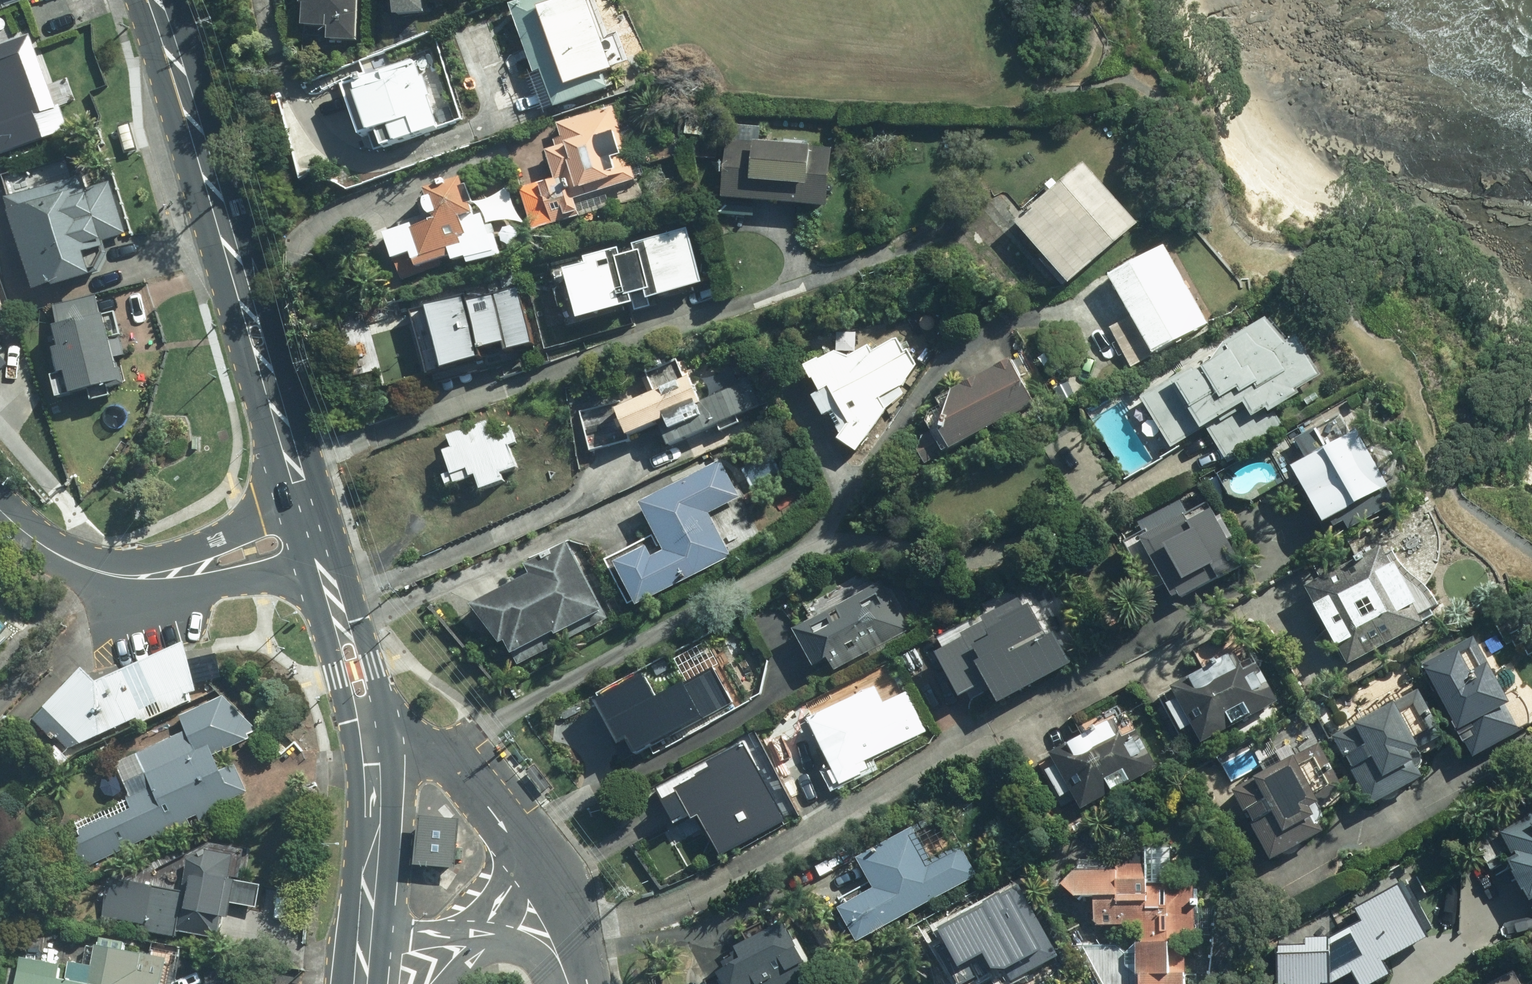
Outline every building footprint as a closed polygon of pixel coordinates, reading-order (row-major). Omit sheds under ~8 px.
[(38,0),(0,0),(0,12),(38,0)] [(313,37),(364,41),(367,0),(316,0),(313,37)] [(400,15),(475,7),(475,0),(399,0),(400,15)] [(553,112),(631,88),(603,0),(518,0),(553,112)] [(36,33),(0,47),(0,158),(72,131),(36,33)] [(421,59),(349,82),(372,154),(444,131),(421,59)] [(631,185),(616,108),(570,117),(575,140),(550,145),(557,182),(535,187),(542,225),(585,216),(581,195),(631,185)] [(837,142),(739,136),(733,223),(757,224),(758,199),(833,204),(837,142)] [(1141,223),(1086,161),(1015,223),(1069,285),(1141,223)] [(103,170),(16,194),(44,294),(111,276),(103,249),(123,243),(103,170)] [(437,218),(388,231),(402,280),(488,256),(468,181),(429,192),(437,218)] [(721,286),(699,226),(564,275),(585,335),(721,286)] [(1216,326),(1167,241),(1115,272),(1135,306),(1104,325),(1133,374),(1216,326)] [(517,282),(426,315),(448,377),(539,344),(517,282)] [(1331,378),(1283,306),(1147,394),(1180,444),(1199,431),(1222,465),(1275,431),(1267,419),(1331,378)] [(137,379),(117,314),(46,337),(67,401),(137,379)] [(904,323),(808,367),(852,462),(881,448),(860,403),(927,372),(904,323)] [(641,394),(583,415),(596,450),(673,421),(680,442),(772,408),(753,357),(702,376),(692,349),(632,371),(641,394)] [(1036,402),(1013,358),(940,396),(954,423),(918,442),(927,459),(1036,402)] [(522,407),(441,434),(464,500),(545,472),(522,407)] [(1370,417),(1296,457),(1338,533),(1411,493),(1370,417)] [(656,537),(617,557),(641,601),(721,559),(699,518),(750,491),(732,457),(639,506),(656,537)] [(1210,483),(1143,517),(1187,600),(1253,565),(1210,483)] [(1401,530),(1309,582),(1358,667),(1449,616),(1401,530)] [(531,581),(490,601),(516,655),(614,609),(579,535),(522,562),(531,581)] [(879,579),(800,627),(827,671),(906,624),(879,579)] [(1090,658),(1048,584),(946,642),(975,692),(1000,678),(1013,701),(1090,658)] [(62,677),(102,719),(224,667),(207,617),(124,648),(108,637),(62,677)] [(739,628),(649,679),(680,735),(760,690),(751,674),(761,668),(739,628)] [(1526,721),(1472,638),(1426,668),(1479,751),(1526,721)] [(1254,642),(1179,685),(1214,744),(1288,701),(1254,642)] [(1453,735),(1423,682),(1338,732),(1379,802),(1414,782),(1403,764),(1453,735)] [(872,684),(812,719),(851,785),(935,736),(908,690),(884,705),(872,684)] [(66,825),(84,869),(153,835),(156,842),(194,823),(191,817),(199,812),(207,827),(239,810),(234,799),(252,790),(237,760),(227,765),(220,753),(262,732),(228,695),(183,714),(189,731),(118,760),(133,797),(66,825)] [(1132,712),(1059,745),(1086,805),(1160,771),(1132,712)] [(1317,739),(1241,783),(1284,856),(1322,834),(1307,810),(1346,788),(1317,739)] [(750,741),(697,782),(729,853),(789,826),(750,741)] [(462,869),(466,818),(424,815),(420,865),(462,869)] [(1499,840),(1531,905),(1531,823),(1499,840)] [(871,884),(841,902),(862,937),(974,868),(964,851),(938,866),(914,827),(857,861),(871,884)] [(235,914),(238,854),(174,851),(172,881),(103,878),(101,924),(142,926),(142,936),(185,938),(186,931),(223,933),(224,913),(235,914)] [(1090,858),(1087,923),(1162,927),(1162,938),(1100,934),(1097,983),(1194,983),(1200,882),(1133,878),(1133,860),(1090,858)] [(1405,877),(1363,902),(1385,937),(1352,957),(1330,921),(1249,971),(1258,983),(1298,983),(1306,979),(1309,983),(1390,983),(1403,976),(1397,966),(1442,938),(1405,877)] [(932,933),(962,983),(992,983),(1064,942),(1027,879),(932,933)] [(723,968),(731,983),(794,983),(822,971),(797,918),(743,943),(749,956),(723,968)] [(130,948),(131,940),(99,936),(95,964),(22,954),(18,983),(170,983),(174,954),(130,948)] [(1527,960),(1489,983),(1531,983),(1531,968),(1527,960)]
